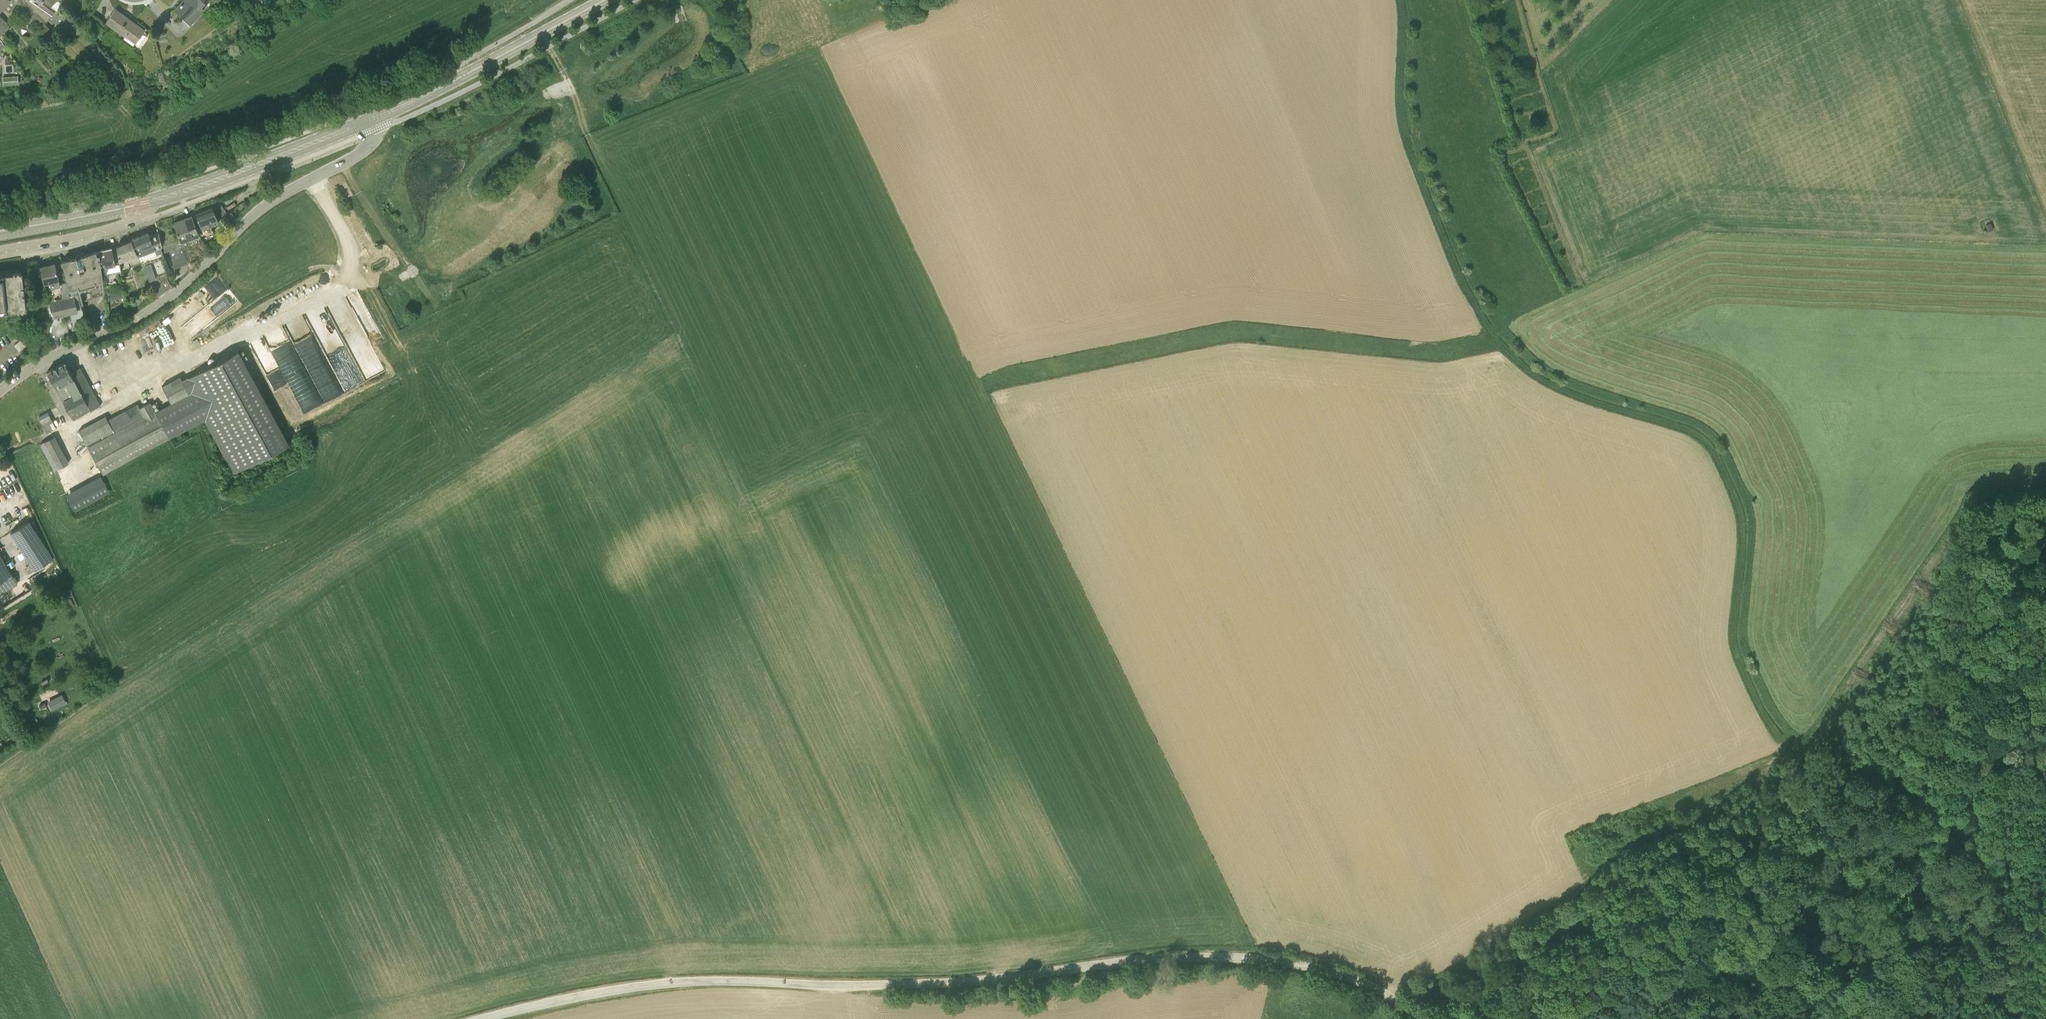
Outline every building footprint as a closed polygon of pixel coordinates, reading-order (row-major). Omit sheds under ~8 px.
[(10,0),(0,0),(0,15),(10,0)] [(29,17),(33,22),(45,35),(51,29),(46,23),(53,16),(30,0),(14,0),(29,17)] [(176,10),(191,23),(199,15),(200,15),(206,9),(203,6),(209,0),(185,0),(176,10)] [(136,42),(139,38),(145,30),(115,8),(106,21),(136,42)] [(11,27),(4,19),(0,16),(0,37),(11,27)] [(5,81),(20,80),(19,72),(4,74),(5,81)] [(202,228),(197,230),(199,234),(202,241),(215,236),(210,225),(218,222),(218,220),(226,212),(219,202),(212,207),(195,213),(202,228)] [(181,240),(182,243),(185,242),(184,239),(199,234),(197,230),(192,215),(173,222),(178,234),(181,240)] [(173,236),(172,234),(169,225),(158,228),(158,232),(162,250),(182,243),(181,240),(178,234),(173,236)] [(163,252),(162,250),(158,232),(149,235),(148,232),(130,239),(136,255),(138,254),(139,256),(155,249),(156,254),(163,252)] [(120,261),(136,255),(130,239),(116,245),(112,246),(116,263),(119,262),(120,262),(120,261)] [(182,243),(162,250),(163,252),(167,251),(174,269),(174,268),(173,266),(187,261),(188,263),(189,263),(189,262),(192,261),(185,242),(182,243)] [(119,262),(116,263),(112,246),(99,249),(105,274),(121,270),(119,262)] [(104,296),(105,296),(102,279),(103,279),(99,250),(95,251),(84,254),(73,257),(62,261),(69,289),(70,289),(71,294),(79,291),(82,303),(83,302),(83,301),(103,295),(104,296)] [(159,275),(168,271),(161,258),(152,263),(159,275)] [(182,272),(191,268),(188,262),(179,266),(182,272)] [(60,284),(54,263),(52,263),(47,264),(40,266),(46,290),(60,286),(62,297),(70,294),(67,282),(60,284)] [(156,277),(151,264),(144,267),(149,280),(156,277)] [(15,306),(15,307),(26,306),(24,291),(27,291),(26,286),(26,290),(24,290),(22,271),(20,271),(19,269),(0,272),(0,308),(15,306)] [(172,286),(168,280),(165,276),(159,280),(166,290),(172,286)] [(220,283),(201,294),(205,302),(228,289),(224,281),(220,283)] [(123,289),(107,293),(110,304),(126,300),(123,289)] [(49,301),(53,315),(75,310),(77,317),(85,315),(79,293),(74,295),(49,301)] [(219,300),(223,309),(238,302),(234,293),(219,300)] [(219,327),(222,335),(240,329),(237,321),(219,327)] [(49,339),(69,334),(67,324),(50,329),(49,339)] [(291,354),(291,342),(272,342),(273,354),(291,354)] [(182,379),(185,385),(167,395),(171,403),(225,374),(217,361),(182,379)] [(55,386),(61,399),(68,413),(69,412),(74,421),(101,406),(96,397),(95,398),(80,367),(71,372),(65,362),(47,371),(55,386)] [(171,439),(170,438),(150,402),(140,407),(141,410),(84,441),(88,447),(103,476),(171,439)] [(79,430),(84,441),(141,410),(140,407),(138,404),(108,420),(105,416),(79,430)] [(40,420),(45,431),(46,433),(55,428),(56,429),(59,428),(55,420),(52,421),(49,415),(40,420)] [(41,441),(55,469),(70,462),(56,434),(41,441)] [(267,455),(258,459),(262,466),(270,462),(267,455)] [(29,522),(11,533),(35,571),(53,559),(29,522)] [(17,583),(0,556),(0,593),(17,583)] [(64,692),(49,699),(53,710),(68,703),(64,692)]
